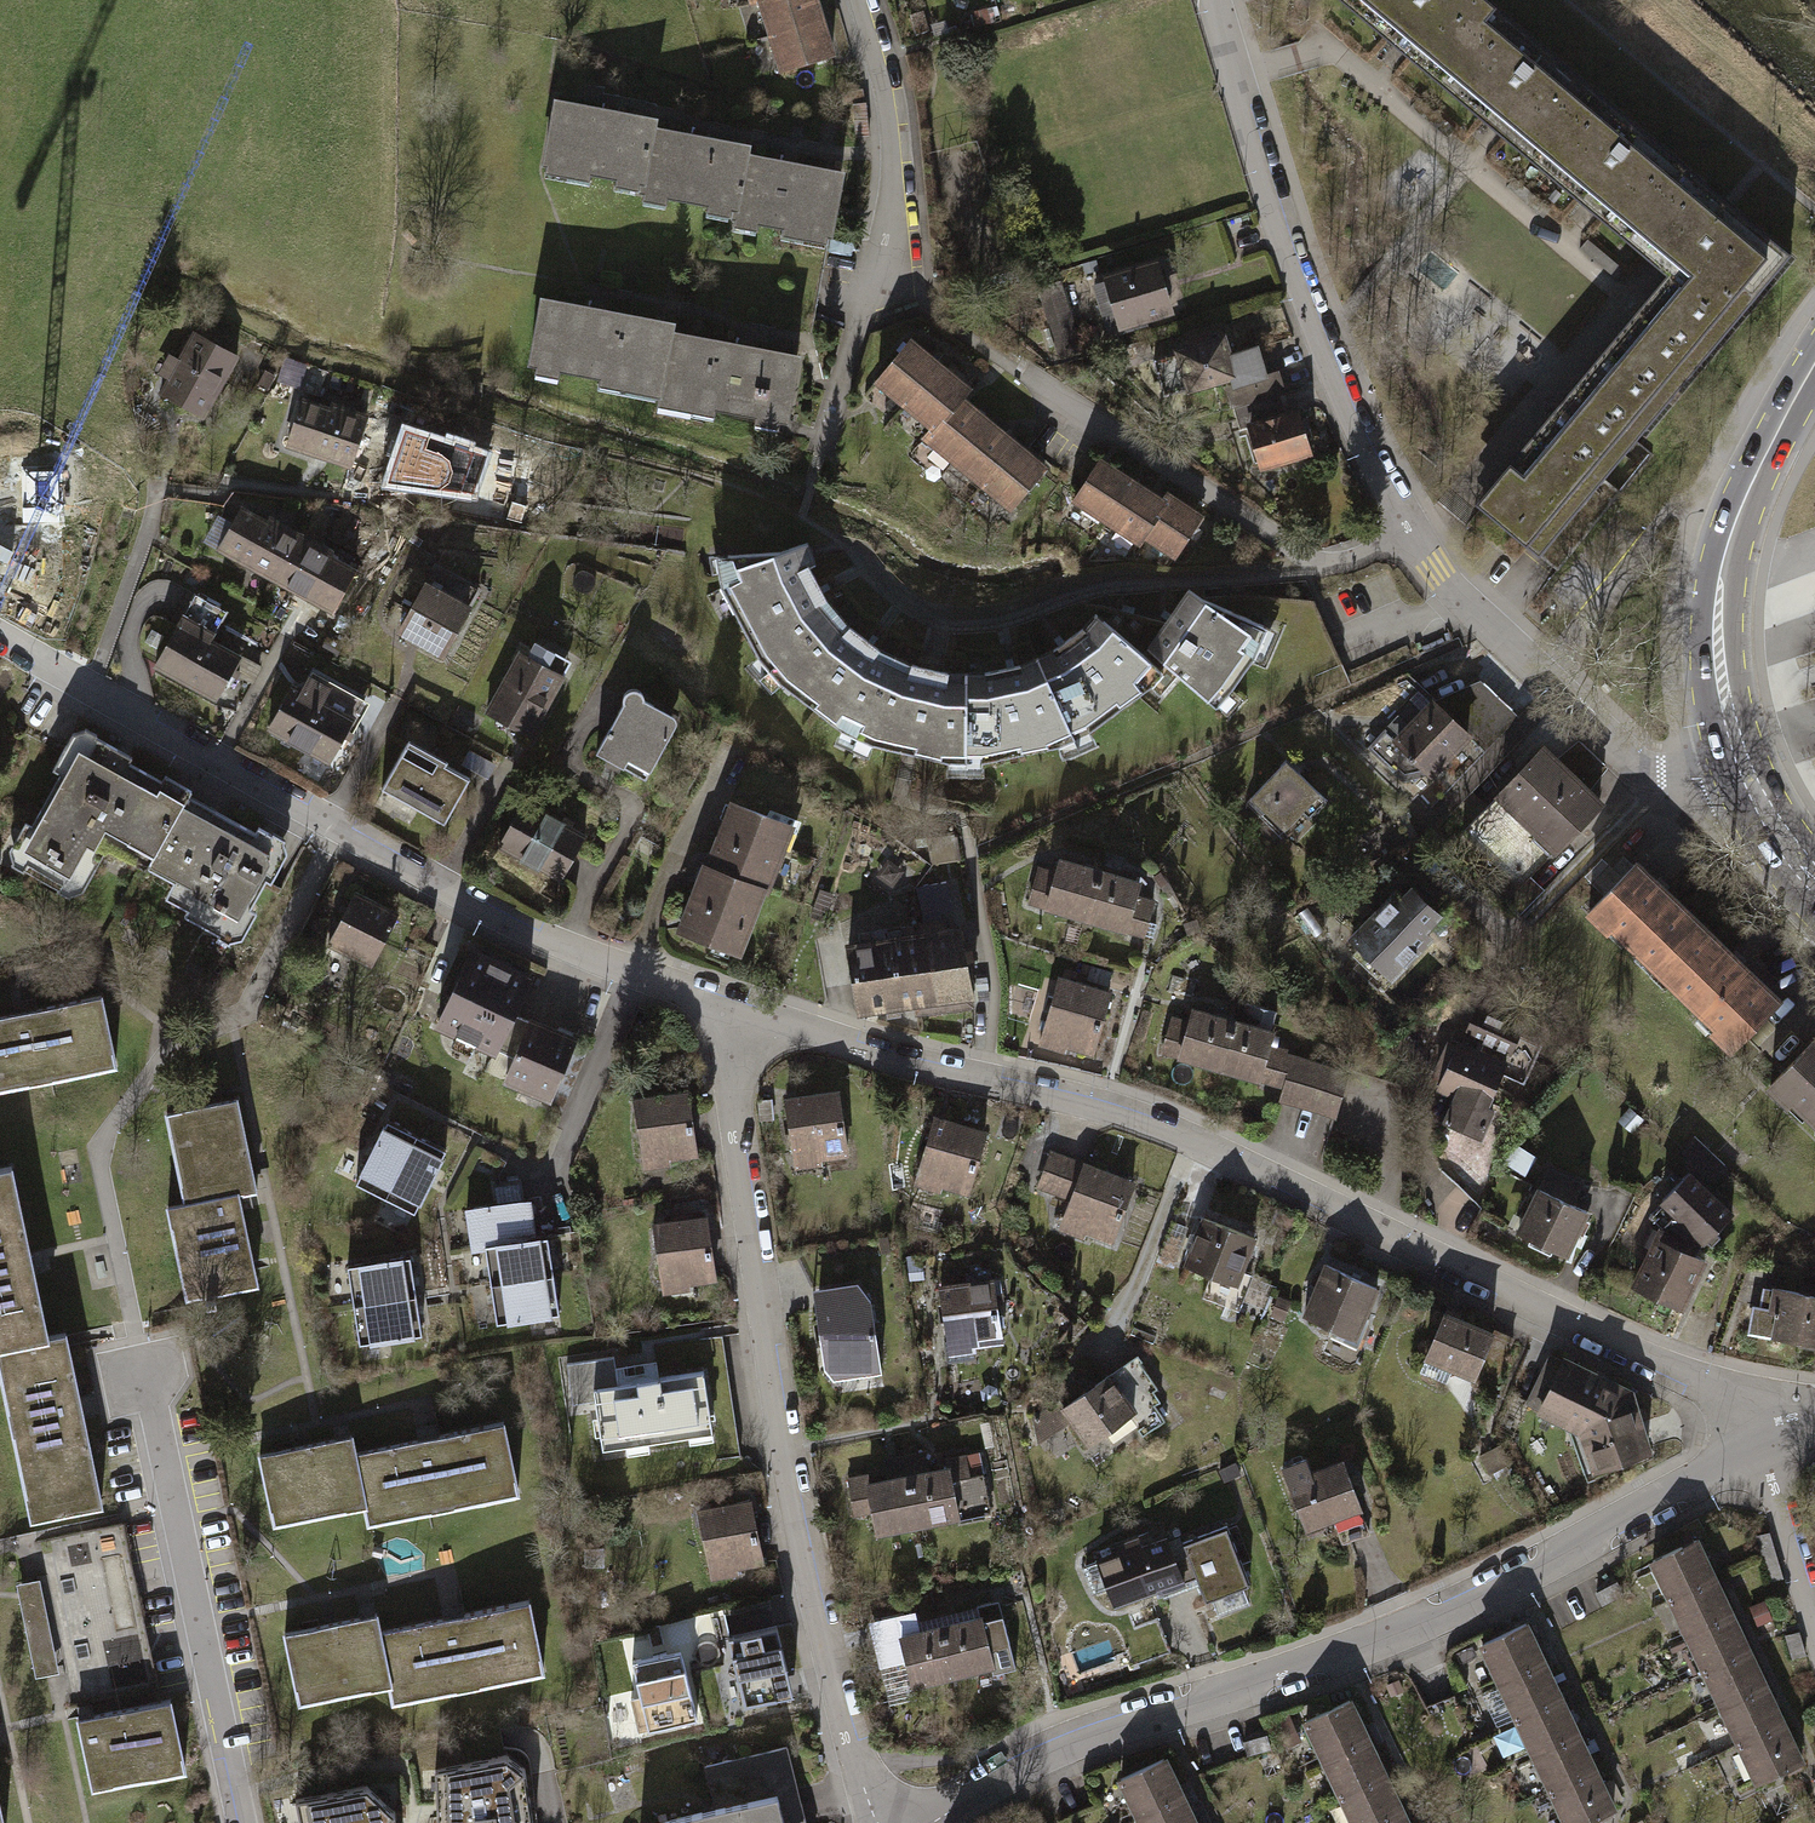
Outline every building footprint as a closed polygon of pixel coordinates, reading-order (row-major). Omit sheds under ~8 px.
[(766,32),(814,18),(808,0),(757,0),(766,32)] [(1444,67),(1495,6),(1488,0),(1365,0),(1376,10),(1372,17),(1411,50),(1416,44),(1444,67)] [(1513,124),(1539,147),(1591,86),(1495,6),(1444,67),(1472,90),(1466,97),(1499,124),(1507,131),(1513,124)] [(824,52),(814,18),(766,32),(776,66),(824,52)] [(1608,204),(1636,227),(1687,166),(1591,86),(1539,147),(1567,170),(1562,177),(1602,211),(1608,204)] [(541,160),(639,179),(650,126),(651,117),(554,98),(541,160)] [(863,104),(851,105),(855,137),(867,135),(863,104)] [(637,190),(734,209),(744,155),(746,145),(650,126),(639,179),(637,190)] [(840,174),(744,155),(734,209),(732,217),(828,235),(840,174)] [(1682,266),(1616,344),(1675,393),(1792,254),(1730,202),(1687,166),(1636,227),(1665,252),(1682,266)] [(1151,267),(1093,283),(1107,332),(1165,316),(1151,267)] [(1058,283),(1036,289),(1056,356),(1078,350),(1058,283)] [(529,364),(659,386),(668,331),(670,320),(540,299),(529,364)] [(169,380),(160,395),(206,422),(242,358),(194,330),(177,361),(168,356),(157,374),(169,380)] [(800,352),(668,331),(659,386),(657,396),(789,417),(800,352)] [(1193,346),(1151,359),(1163,397),(1231,377),(1233,384),(1224,387),(1231,408),(1280,394),(1273,372),(1263,375),(1255,348),(1226,357),(1220,338),(1202,343),(1199,333),(1190,335),(1193,346)] [(874,380),(903,404),(936,364),(907,340),(874,380)] [(1147,340),(1105,351),(1110,366),(1124,362),(1125,367),(1143,362),(1142,358),(1151,355),(1147,340)] [(1604,478),(1675,393),(1616,344),(1481,507),(1557,570),(1621,493),(1604,478)] [(903,404),(931,427),(956,397),(964,387),(936,364),(903,404)] [(283,444),(349,464),(367,409),(330,397),(329,401),(300,392),(283,444)] [(1286,414),(1280,394),(1231,408),(1237,429),(1248,425),(1286,414)] [(924,437),(953,460),(985,420),(956,397),(931,427),(924,437)] [(1286,414),(1248,425),(1261,467),(1307,453),(1295,412),(1286,414)] [(953,460),(980,483),(1013,443),(985,420),(953,460)] [(449,442),(405,428),(387,484),(474,496),(487,456),(469,451),(471,446),(450,439),(449,442)] [(1042,467),(1013,443),(980,483),(1010,507),(1042,467)] [(1072,501),(1106,522),(1131,482),(1097,461),(1072,501)] [(1161,501),(1131,482),(1106,522),(1137,541),(1141,533),(1161,501)] [(1167,492),(1161,501),(1141,533),(1175,554),(1200,513),(1167,492)] [(218,546),(275,578),(299,534),(268,517),(265,522),(239,508),(218,546)] [(328,550),(299,534),(275,578),(332,609),(352,572),(325,556),(328,550)] [(754,658),(767,669),(838,612),(824,599),(810,570),(815,560),(809,543),(779,551),(725,556),(727,570),(716,570),(754,658)] [(433,564),(423,584),(466,607),(476,588),(433,564)] [(441,652),(466,607),(423,584),(398,629),(441,652)] [(1187,591),(1149,649),(1214,708),(1238,680),(1258,649),(1254,642),(1265,622),(1195,596),(1196,590),(1187,591)] [(191,593),(175,623),(207,640),(223,610),(191,593)] [(849,626),(838,612),(767,669),(780,684),(837,728),(855,737),(894,655),(875,648),(849,626)] [(1051,648),(1035,658),(1074,739),(1090,731),(1162,670),(1105,621),(1090,636),(1083,628),(1051,648)] [(236,655),(207,640),(175,623),(152,666),(213,698),(236,655)] [(527,649),(519,645),(485,710),(532,735),(566,671),(548,661),(556,646),(535,635),(527,649)] [(909,663),(894,655),(855,737),(873,745),(904,752),(944,760),(963,760),(966,672),(942,671),(925,667),(909,663)] [(984,671),(966,672),(963,760),(984,761),(1052,748),(1074,739),(1035,658),(1016,665),(984,671)] [(312,677),(304,693),(336,710),(345,694),(312,677)] [(351,718),(336,710),(304,693),(291,686),(268,730),(328,761),(351,718)] [(622,703),(595,753),(643,779),(674,724),(674,719),(669,715),(642,700),(640,695),(639,691),(634,689),(629,690),(623,691),(620,699),(622,703)] [(1381,725),(1366,748),(1401,778),(1430,772),(1468,737),(1437,709),(1381,725)] [(110,837),(150,859),(181,801),(188,789),(175,782),(171,788),(112,756),(116,747),(93,735),(88,743),(78,738),(72,748),(62,743),(50,766),(59,771),(29,825),(24,822),(14,841),(20,845),(16,853),(27,860),(22,869),(59,889),(63,882),(73,887),(79,876),(86,881),(110,837)] [(468,777),(406,742),(379,789),(442,824),(468,777)] [(1576,742),(1552,758),(1587,792),(1607,768),(1576,742)] [(1542,748),(1461,832),(1500,869),(1511,857),(1529,874),(1598,802),(1587,792),(1552,758),(1542,748)] [(1263,809),(1282,828),(1299,811),(1306,818),(1324,800),(1285,760),(1245,800),(1258,814),(1263,809)] [(726,795),(701,860),(765,884),(762,890),(766,891),(793,821),(726,795)] [(207,815),(181,801),(150,859),(145,867),(172,881),(168,888),(192,900),(183,916),(216,934),(221,926),(234,933),(241,921),(248,925),(255,913),(247,908),(263,879),(269,882),(280,861),(271,856),(276,847),(266,842),(270,834),(257,827),(255,832),(210,808),(207,815)] [(582,834),(521,801),(498,844),(559,877),(582,834)] [(1620,875),(1631,864),(1621,854),(1610,865),(1620,875)] [(738,954),(762,890),(765,884),(701,860),(698,858),(671,929),(738,954)] [(1057,861),(1053,874),(1045,907),(1086,918),(1098,872),(1057,861)] [(1612,923),(1654,964),(1696,922),(1634,861),(1631,864),(1620,875),(1587,909),(1606,928),(1612,923)] [(1026,902),(1045,907),(1053,874),(1035,869),(1026,902)] [(1086,918),(1125,928),(1134,897),(1137,883),(1098,872),(1086,918)] [(1389,975),(1426,936),(1420,930),(1435,914),(1409,890),(1399,900),(1392,893),(1349,938),(1389,975)] [(353,893),(326,945),(340,952),(350,950),(371,962),(395,913),(353,893)] [(1153,902),(1134,897),(1125,928),(1145,933),(1153,902)] [(1448,901),(1435,914),(1420,930),(1426,936),(1445,954),(1472,925),(1448,901)] [(932,903),(915,905),(917,917),(934,914),(932,903)] [(1774,998),(1696,922),(1654,964),(1716,1025),(1711,1031),(1727,1046),(1774,998)] [(958,929),(910,937),(914,1002),(915,1012),(969,1005),(958,929)] [(856,1010),(914,1002),(910,937),(847,944),(856,1010)] [(439,1023),(495,1048),(511,1012),(528,975),(471,950),(439,1023)] [(1063,1035),(1061,1043),(1091,1051),(1107,991),(1058,978),(1044,1030),(1063,1035)] [(0,1017),(0,1074),(23,1069),(27,1083),(50,1078),(47,1064),(111,1050),(99,996),(34,1010),(33,1005),(20,1008),(12,1009),(13,1014),(0,1017)] [(1244,1004),(1239,1023),(1267,1030),(1272,1011),(1244,1004)] [(1518,1027),(1475,1008),(1464,1032),(1484,1040),(1479,1052),(1456,1042),(1449,1056),(1441,1052),(1433,1071),(1443,1074),(1439,1082),(1458,1090),(1443,1124),(1479,1139),(1492,1110),(1485,1107),(1501,1070),(1522,1079),(1537,1044),(1515,1035),(1518,1027)] [(1193,1011),(1190,1021),(1181,1057),(1217,1066),(1229,1020),(1193,1011)] [(574,1040),(511,1012),(495,1048),(514,1056),(505,1075),(550,1095),(574,1040)] [(1161,1051),(1181,1057),(1190,1021),(1170,1016),(1161,1051)] [(1258,1076),(1261,1066),(1266,1046),(1270,1030),(1267,1030),(1239,1023),(1229,1020),(1217,1066),(1258,1076)] [(1814,1120),(1814,1036),(1769,1084),(1788,1102),(1792,1098),(1814,1120)] [(1284,1051),(1266,1046),(1261,1066),(1278,1070),(1284,1051)] [(1343,1071),(1293,1059),(1282,1099),(1333,1112),(1343,1071)] [(685,1093),(634,1100),(641,1153),(663,1150),(664,1158),(693,1153),(685,1093)] [(837,1093),(786,1099),(793,1152),(814,1150),(815,1157),(844,1154),(837,1093)] [(178,1183),(182,1203),(240,1191),(257,1188),(253,1172),(250,1172),(235,1096),(179,1107),(194,1180),(178,1183)] [(355,1182),(384,1197),(415,1135),(386,1120),(355,1182)] [(932,1120),(918,1171),(938,1176),(937,1182),(966,1190),(981,1133),(932,1120)] [(443,1149),(415,1135),(384,1197),(412,1211),(443,1149)] [(1693,1137),(1679,1152),(1707,1179),(1721,1165),(1693,1137)] [(1038,1186),(1069,1197),(1081,1164),(1051,1153),(1038,1186)] [(46,1334),(46,1330),(9,1158),(0,1160),(0,1344),(46,1334)] [(1132,1184),(1081,1164),(1069,1197),(1062,1214),(1083,1222),(1080,1228),(1111,1240),(1132,1184)] [(1545,1168),(1535,1188),(1571,1204),(1580,1184),(1545,1168)] [(1467,1231),(1484,1197),(1435,1172),(1418,1206),(1467,1231)] [(1632,1286),(1680,1307),(1703,1259),(1687,1253),(1690,1244),(1696,1245),(1704,1240),(1711,1243),(1719,1235),(1712,1230),(1729,1212),(1687,1172),(1644,1214),(1657,1228),(1632,1286)] [(1583,1210),(1571,1204),(1535,1188),(1516,1230),(1564,1252),(1583,1210)] [(243,1205),(240,1191),(182,1203),(166,1206),(170,1228),(183,1226),(197,1293),(254,1282),(239,1206),(243,1205)] [(471,1247),(483,1246),(533,1238),(527,1199),(465,1208),(471,1247)] [(705,1218),(652,1225),(659,1277),(681,1274),(682,1281),(713,1277),(705,1218)] [(1184,1264),(1210,1274),(1235,1284),(1241,1270),(1254,1239),(1202,1218),(1184,1264)] [(483,1246),(489,1282),(551,1273),(545,1236),(533,1238),(483,1246)] [(344,1265),(351,1304),(415,1294),(408,1255),(344,1265)] [(1325,1264),(1302,1315),(1353,1337),(1376,1287),(1325,1264)] [(1251,1274),(1241,1270),(1235,1284),(1210,1274),(1202,1295),(1237,1309),(1251,1274)] [(557,1313),(551,1273),(489,1282),(495,1323),(557,1313)] [(939,1288),(947,1339),(969,1336),(970,1343),(999,1338),(990,1281),(939,1288)] [(1812,1295),(1814,1286),(1800,1284),(1799,1292),(1774,1288),(1770,1310),(1775,1310),(1771,1333),(1814,1340),(1814,1296),(1812,1295)] [(421,1335),(415,1294),(351,1304),(357,1345),(421,1335)] [(816,1306),(824,1357),(843,1354),(844,1362),(876,1357),(866,1298),(816,1306)] [(1473,1376),(1477,1366),(1491,1334),(1444,1314),(1419,1371),(1445,1382),(1452,1367),(1473,1376)] [(46,1330),(46,1334),(0,1344),(0,1393),(27,1519),(102,1503),(83,1415),(93,1413),(89,1395),(79,1397),(64,1326),(46,1330)] [(1510,1342),(1491,1334),(1477,1366),(1497,1374),(1510,1342)] [(570,1402),(594,1398),(593,1387),(617,1384),(613,1355),(564,1362),(570,1402)] [(1584,1428),(1588,1441),(1574,1444),(1583,1471),(1644,1449),(1626,1390),(1547,1357),(1527,1402),(1584,1428)] [(1109,1379),(1127,1405),(1145,1393),(1152,1388),(1134,1361),(1109,1379)] [(701,1372),(617,1384),(593,1387),(594,1398),(601,1448),(626,1444),(625,1441),(709,1429),(701,1372)] [(1084,1443),(1131,1411),(1127,1405),(1109,1379),(1107,1376),(1062,1407),(1061,1408),(1066,1416),(1084,1443)] [(1163,1419),(1145,1393),(1127,1405),(1131,1411),(1145,1431),(1163,1419)] [(1035,1436),(1066,1416),(1061,1408),(1062,1407),(1057,1399),(1032,1415),(1035,1436)] [(415,1440),(353,1452),(363,1505),(364,1510),(427,1497),(430,1510),(454,1505),(451,1490),(514,1477),(502,1422),(438,1435),(437,1432),(426,1434),(414,1436),(415,1440)] [(343,1509),(363,1505),(353,1452),(348,1432),(333,1435),(334,1440),(258,1455),(269,1511),(341,1496),(343,1509)] [(916,1523),(956,1515),(954,1505),(987,1499),(982,1473),(969,1476),(950,1480),(947,1467),(928,1471),(924,1452),(902,1457),(906,1474),(916,1523)] [(946,1459),(947,1467),(950,1480),(969,1476),(965,1455),(946,1459)] [(884,1460),(888,1478),(906,1474),(902,1457),(884,1460)] [(1342,1461),(1287,1482),(1304,1527),(1332,1516),(1342,1542),(1365,1533),(1355,1507),(1359,1505),(1342,1461)] [(916,1523),(906,1474),(888,1478),(866,1482),(871,1505),(876,1530),(916,1523)] [(853,1509),(871,1505),(866,1482),(865,1475),(847,1479),(853,1509)] [(990,1513),(987,1499),(954,1505),(956,1515),(956,1519),(990,1513)] [(750,1502),(699,1512),(708,1564),(727,1560),(728,1567),(761,1561),(750,1502)] [(1187,1555),(1173,1560),(1180,1582),(1183,1589),(1197,1584),(1203,1600),(1247,1584),(1226,1525),(1182,1541),(1187,1555)] [(156,1689),(132,1527),(74,1536),(88,1631),(73,1634),(83,1700),(156,1689)] [(1782,1577),(1768,1531),(1753,1535),(1767,1581),(1782,1577)] [(1115,1555),(1098,1561),(1113,1602),(1158,1586),(1159,1589),(1180,1582),(1173,1560),(1163,1535),(1138,1544),(1135,1535),(1111,1544),(1115,1555)] [(1650,1560),(1669,1599),(1712,1578),(1694,1539),(1650,1560)] [(38,1577),(14,1582),(34,1676),(57,1671),(38,1577)] [(1730,1614),(1712,1578),(1669,1599),(1686,1635),(1730,1614)] [(1615,1581),(1594,1593),(1601,1604),(1621,1592),(1615,1581)] [(440,1617),(378,1630),(388,1683),(389,1687),(452,1675),(455,1687),(479,1682),(476,1668),(539,1655),(528,1600),(464,1612),(463,1609),(449,1612),(439,1614),(440,1617)] [(1764,1601),(1751,1606),(1757,1622),(1770,1617),(1764,1601)] [(975,1609),(977,1616),(985,1644),(1005,1639),(995,1603),(975,1609)] [(369,1687),(388,1683),(378,1630),(374,1610),(358,1613),(359,1618),(284,1633),(295,1688),(366,1674),(369,1687)] [(1746,1650),(1730,1614),(1686,1635),(1703,1670),(1746,1650)] [(990,1663),(985,1644),(977,1616),(940,1626),(953,1673),(990,1663)] [(773,1619),(721,1631),(734,1683),(756,1678),(758,1685),(788,1678),(773,1619)] [(1481,1643),(1499,1681),(1542,1661),(1524,1622),(1481,1643)] [(940,1626),(899,1638),(906,1663),(911,1684),(953,1673),(940,1626)] [(889,1667),(906,1663),(899,1638),(896,1628),(880,1632),(889,1667)] [(1797,1631),(1784,1635),(1790,1657),(1803,1653),(1797,1631)] [(1703,1670),(1720,1708),(1764,1687),(1746,1650),(1703,1670)] [(680,1651),(632,1662),(640,1695),(631,1697),(638,1730),(695,1716),(680,1651)] [(1559,1696),(1542,1661),(1499,1681),(1516,1717),(1559,1696)] [(1720,1708),(1737,1743),(1781,1722),(1764,1687),(1720,1708)] [(170,1695),(74,1716),(90,1789),(185,1769),(170,1695)] [(1516,1717),(1534,1754),(1577,1734),(1559,1696),(1516,1717)] [(1305,1720),(1323,1757),(1366,1737),(1349,1700),(1305,1720)] [(1799,1760),(1781,1722),(1737,1743),(1755,1781),(1799,1760)] [(1264,1734),(1242,1740),(1246,1754),(1268,1748),(1264,1734)] [(1593,1768),(1577,1734),(1534,1754),(1550,1788),(1593,1768)] [(1383,1774),(1366,1737),(1323,1757),(1340,1794),(1383,1774)] [(654,1822),(804,1822),(785,1746),(705,1766),(715,1807),(654,1822)] [(430,1765),(434,1822),(525,1822),(520,1767),(503,1750),(430,1765)] [(1118,1776),(1138,1816),(1180,1794),(1162,1755),(1118,1776)] [(1593,1768),(1550,1788),(1566,1822),(1576,1822),(1611,1806),(1593,1768)] [(1353,1822),(1372,1822),(1400,1810),(1383,1774),(1340,1794),(1353,1822)] [(291,1797),(296,1822),(390,1822),(388,1804),(361,1779),(291,1797)] [(1804,1786),(1793,1791),(1798,1804),(1809,1799),(1804,1786)] [(1180,1794),(1138,1816),(1141,1822),(1194,1822),(1180,1794)] [(1400,1810),(1372,1822),(1406,1822),(1400,1810)]
